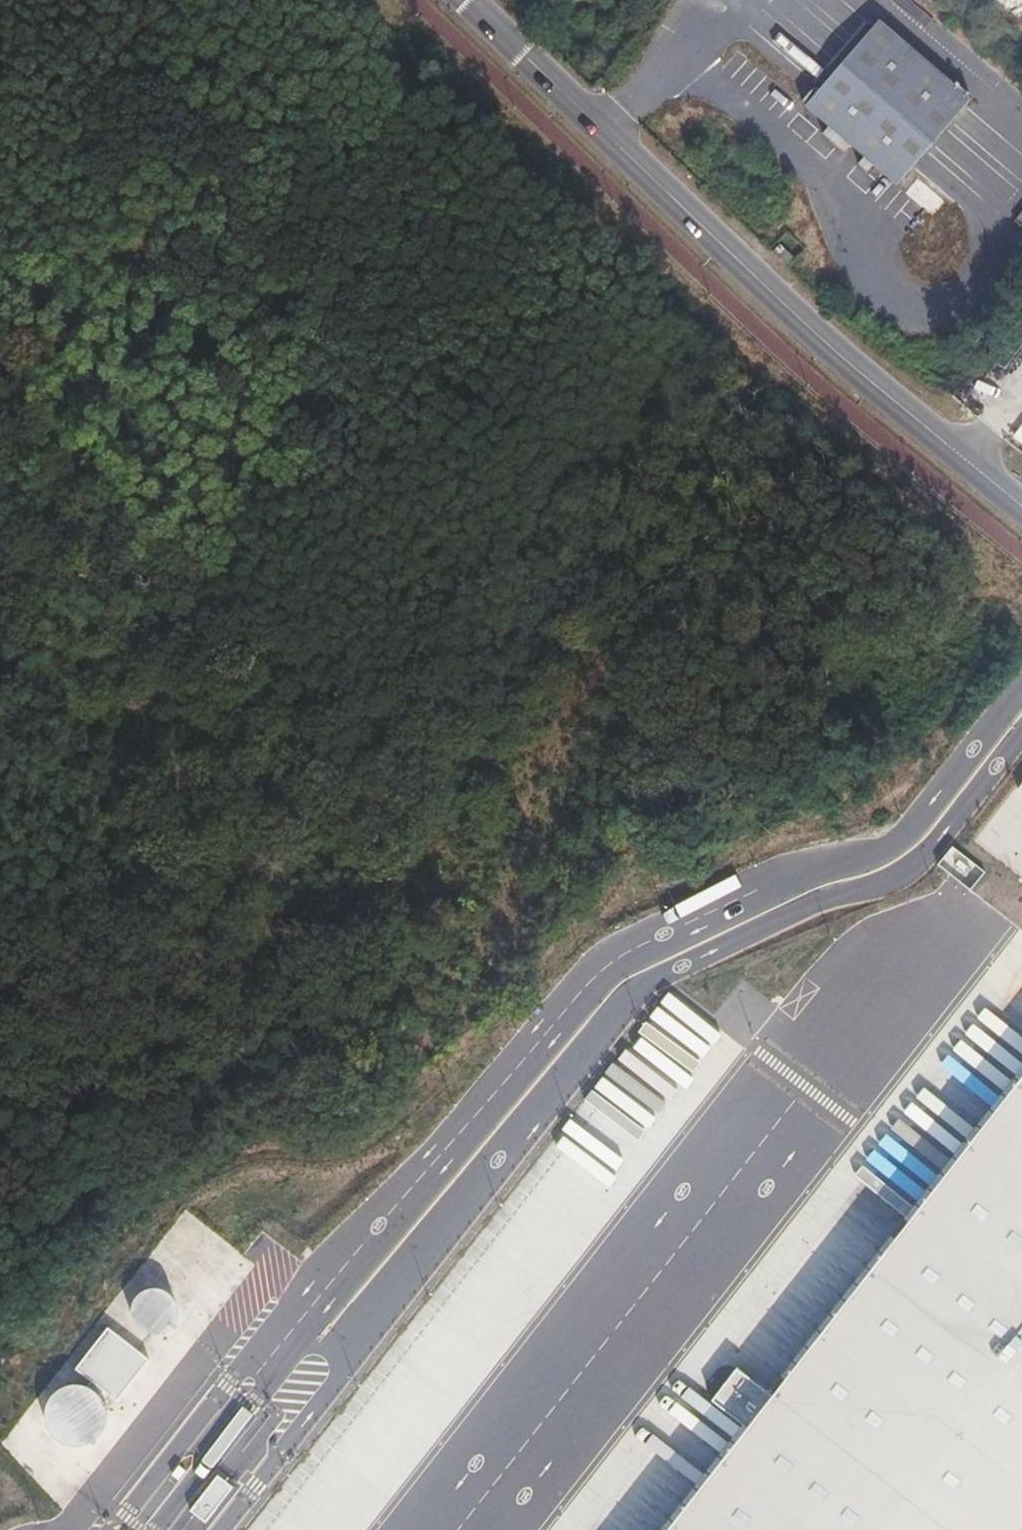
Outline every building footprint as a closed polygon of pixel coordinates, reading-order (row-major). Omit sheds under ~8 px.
[(974,99),(881,20),(877,25),(821,91),(808,107),(900,186),(915,169),(968,107),(974,99)] [(1010,837),(998,852),(1021,872),(1021,847),(1010,837)] [(667,1529),(1021,1529),(1021,1076),(667,1529)] [(169,1292),(161,1289),(153,1288),(146,1290),(140,1294),(135,1300),(132,1307),(132,1315),(134,1322),(139,1328),(145,1332),(152,1335),(159,1335),(167,1332),(173,1327),(178,1320),(179,1312),(178,1304),(174,1297),(169,1292)] [(148,1359),(108,1328),(77,1367),(117,1398),(148,1359)] [(73,1384),(65,1386),(58,1391),(52,1396),(48,1404),(46,1412),(46,1421),(48,1429),(53,1436),(59,1442),(67,1445),(75,1447),(84,1446),(92,1443),(98,1439),(103,1433),(107,1426),(108,1418),(108,1410),(105,1402),(101,1396),(95,1390),(89,1387),(81,1385),(73,1384)] [(235,1488),(218,1476),(190,1511),(208,1523),(235,1488)]
